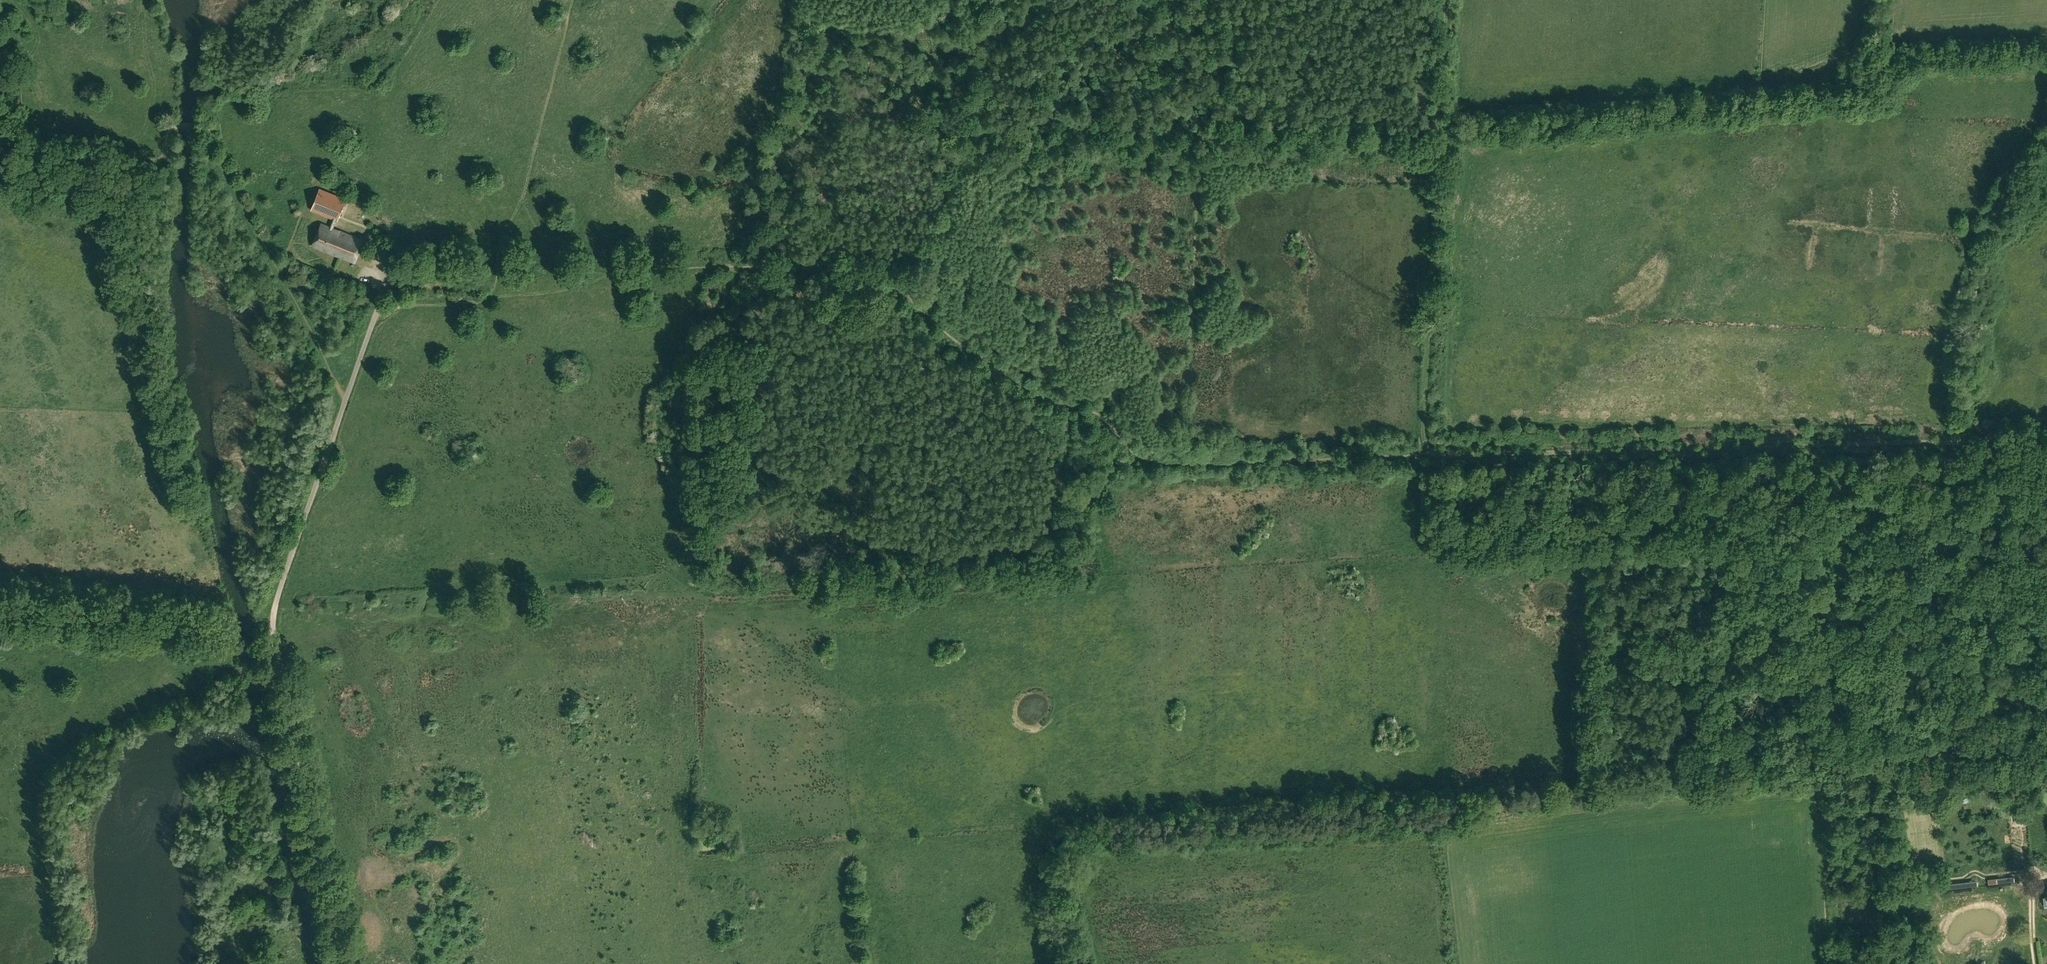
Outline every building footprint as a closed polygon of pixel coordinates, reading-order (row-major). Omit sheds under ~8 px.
[(347,199),(321,188),(312,209),(333,218),(338,219),(339,220),(347,199)] [(355,262),(364,240),(334,228),(338,219),(333,218),(329,226),(323,224),(314,245),(355,262)]
